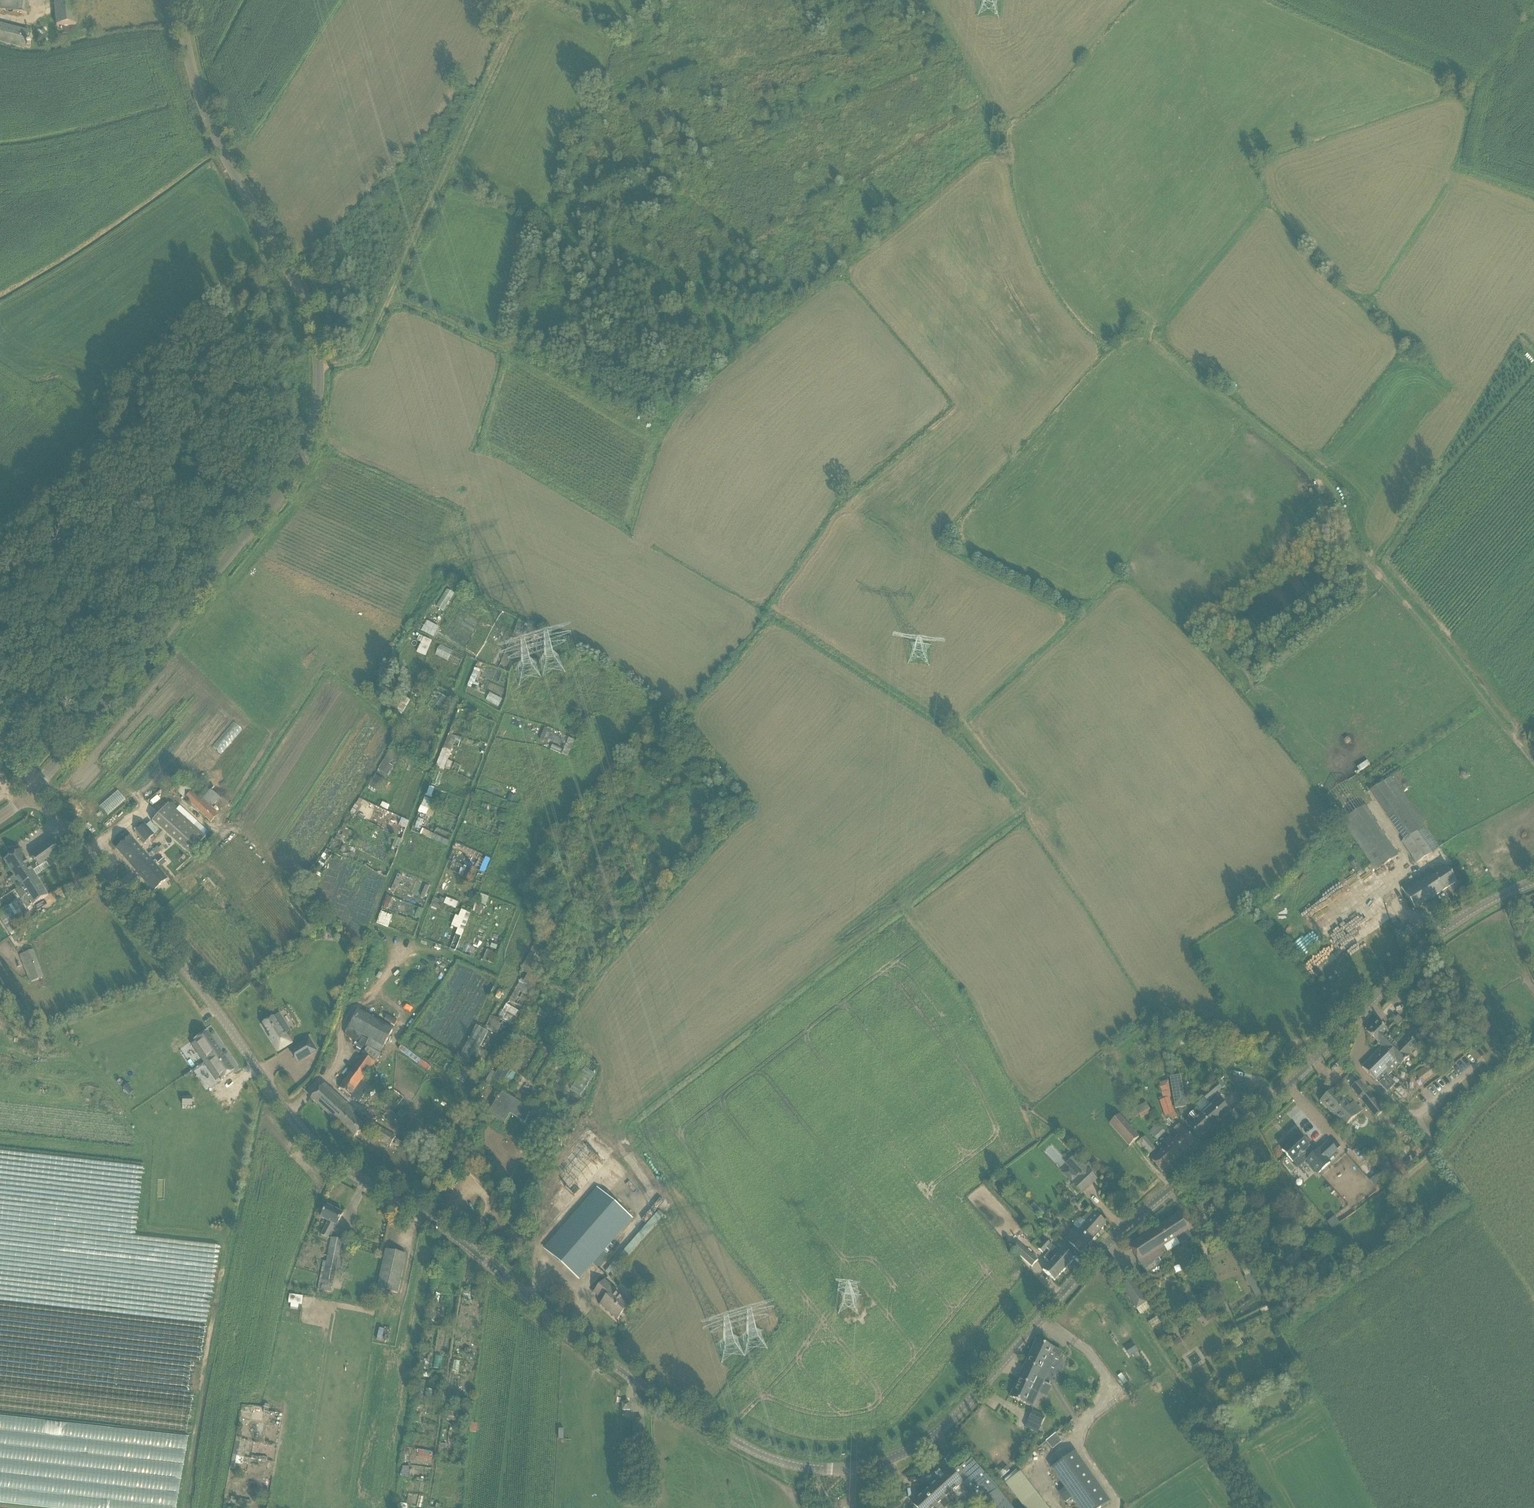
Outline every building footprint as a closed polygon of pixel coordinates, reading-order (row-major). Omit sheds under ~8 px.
[(30,0),(0,0),(0,11),(27,16),(30,0)] [(74,0),(54,0),(56,25),(76,24),(74,0)] [(28,31),(0,23),(0,43),(23,49),(28,31)] [(453,594),(447,590),(436,608),(443,611),(453,594)] [(439,628),(426,621),(421,632),(434,638),(439,628)] [(540,641),(544,633),(533,627),(529,635),(540,641)] [(432,641),(423,638),(417,653),(426,657),(432,641)] [(464,656),(440,645),(435,655),(459,666),(464,656)] [(480,671),(475,669),(467,687),(471,688),(472,685),(478,687),(479,685),(474,683),(480,671)] [(426,706),(438,712),(446,697),(435,691),(426,706)] [(502,699),(490,693),(486,700),(498,707),(502,699)] [(548,730),(545,728),(539,740),(543,742),(548,730)] [(442,772),(457,737),(449,734),(435,769),(442,772)] [(574,741),(565,737),(561,747),(565,748),(562,755),(567,757),(574,741)] [(561,749),(552,745),(550,750),(559,754),(561,749)] [(390,750),(384,761),(389,764),(391,761),(393,762),(397,755),(390,750)] [(389,764),(384,761),(378,770),(388,776),(394,767),(389,764)] [(375,775),(369,786),(374,790),(381,779),(375,775)] [(1380,784),(1369,791),(1404,841),(1401,843),(1416,864),(1439,848),(1438,846),(1403,795),(1391,777),(1391,776),(1380,784)] [(434,789),(429,787),(426,797),(431,799),(434,789)] [(458,810),(463,798),(437,789),(432,801),(458,810)] [(210,823),(217,814),(211,808),(201,799),(192,790),(184,799),(210,823)] [(210,790),(201,799),(211,808),(220,799),(210,790)] [(431,801),(425,798),(422,804),(429,806),(431,801)] [(189,854),(205,837),(168,804),(152,821),(189,854)] [(357,805),(356,804),(350,813),(355,815),(360,806),(357,805)] [(426,816),(429,809),(421,806),(419,813),(426,816)] [(1365,807),(1342,821),(1344,825),(1348,832),(1349,831),(1358,846),(1376,872),(1398,856),(1365,807)] [(503,822),(507,812),(501,810),(497,820),(503,822)] [(409,822),(402,819),(399,826),(406,829),(409,822)] [(423,821),(418,819),(414,828),(420,830),(423,821)] [(144,825),(136,831),(146,842),(153,835),(144,825)] [(433,834),(422,830),(420,835),(431,839),(433,835),(433,834)] [(443,839),(433,835),(431,839),(441,844),(443,839)] [(499,838),(493,835),(489,847),(495,849),(499,838)] [(129,836),(115,848),(139,874),(152,862),(129,836)] [(402,840),(396,838),(393,847),(398,850),(402,840)] [(18,851),(3,860),(9,869),(13,876),(20,887),(35,877),(42,872),(49,867),(46,863),(52,859),(60,853),(51,841),(30,855),(39,867),(32,872),(18,851)] [(163,851),(158,845),(149,853),(154,859),(163,851)] [(165,862),(160,856),(155,860),(161,866),(165,862)] [(462,860),(451,856),(449,861),(460,865),(462,860)] [(1350,864),(1357,874),(1362,871),(1355,861),(1350,864)] [(152,862),(139,874),(141,877),(153,890),(166,878),(152,862)] [(1456,882),(1447,867),(1433,876),(1429,869),(1400,888),(1415,910),(1456,882)] [(320,877),(322,873),(315,868),(312,873),(320,877)] [(398,874),(393,886),(396,887),(397,887),(402,876),(398,874)] [(485,877),(486,875),(482,874),(482,875),(478,874),(476,882),(482,884),(484,877),(485,877)] [(35,877),(20,887),(32,906),(39,902),(48,896),(35,877)] [(486,906),(489,898),(481,894),(477,904),(476,903),(473,911),(481,915),(485,906),(486,906)] [(391,899),(387,897),(383,909),(387,910),(391,899)] [(458,903),(446,898),(444,904),(450,907),(455,909),(458,903)] [(462,906),(455,925),(464,928),(467,921),(470,912),(471,912),(472,909),(468,908),(468,909),(462,906)] [(455,909),(450,907),(448,913),(455,917),(458,910),(455,909)] [(21,927),(9,908),(0,914),(0,919),(10,934),(21,927)] [(381,912),(377,924),(388,928),(392,916),(381,912)] [(501,1052),(557,952),(537,940),(520,972),(523,975),(498,1019),(491,1016),(485,1027),(497,1035),(502,1026),(506,1028),(503,1034),(484,1067),(489,1070),(500,1051),(501,1052)] [(29,983),(44,978),(33,950),(19,955),(29,983)] [(364,1053),(339,1087),(352,1096),(381,1055),(380,1054),(393,1030),(358,1011),(344,1035),(359,1044),(356,1048),(361,1051),(364,1046),(366,1048),(366,1047),(368,1048),(364,1053)] [(279,1051),(291,1043),(281,1028),(286,1025),(279,1014),(262,1025),(279,1051)] [(1398,1015),(1393,1021),(1398,1026),(1403,1021),(1398,1015)] [(1382,1047),(1362,1067),(1375,1081),(1377,1079),(1380,1083),(1379,1084),(1387,1092),(1395,1084),(1391,1080),(1388,1077),(1387,1076),(1399,1064),(1400,1065),(1409,1057),(1407,1055),(1417,1045),(1409,1037),(1399,1046),(1387,1034),(1388,1032),(1378,1022),(1367,1032),(1382,1047)] [(482,1063),(487,1053),(479,1049),(488,1032),(476,1026),(459,1058),(470,1064),(474,1058),(482,1063)] [(195,1042),(191,1045),(203,1063),(215,1081),(219,1078),(221,1080),(234,1072),(220,1051),(206,1031),(193,1040),(195,1042)] [(297,1063),(317,1051),(309,1039),(290,1051),(297,1063)] [(428,1050),(420,1044),(415,1052),(423,1058),(428,1050)] [(401,1046),(398,1050),(408,1058),(411,1054),(401,1046)] [(411,1054),(408,1058),(417,1064),(420,1061),(411,1054)] [(420,1061),(418,1064),(428,1072),(431,1068),(420,1061)] [(1422,1082),(1438,1070),(1432,1062),(1416,1073),(1422,1082)] [(472,1072),(465,1067),(456,1080),(463,1085),(472,1072)] [(595,1074),(584,1068),(570,1091),(580,1097),(595,1074)] [(1170,1078),(1175,1109),(1183,1108),(1181,1096),(1184,1095),(1180,1076),(1170,1078)] [(1201,1115),(1201,1116),(1212,1127),(1222,1118),(1229,1111),(1215,1095),(1225,1087),(1220,1081),(1203,1096),(1210,1104),(1207,1108),(1206,1107),(1202,1111),(1204,1113),(1201,1115)] [(1359,1081),(1351,1088),(1353,1090),(1360,1098),(1376,1118),(1384,1111),(1368,1091),(1361,1084),(1359,1081)] [(1165,1117),(1175,1114),(1165,1082),(1159,1084),(1162,1101),(1160,1102),(1165,1117)] [(354,1138),(362,1130),(365,1126),(352,1114),(355,1112),(325,1084),(318,1091),(311,1099),(320,1107),(354,1138)] [(1349,1107),(1333,1089),(1320,1101),(1333,1116),(1334,1116),(1345,1127),(1361,1112),(1353,1103),(1349,1107)] [(386,1121),(404,1098),(394,1090),(376,1112),(386,1121)] [(493,1105),(488,1113),(505,1123),(510,1114),(512,1111),(528,1119),(532,1109),(518,1101),(503,1092),(498,1099),(497,1099),(493,1105)] [(182,1097),(182,1105),(192,1105),(192,1097),(182,1097)] [(218,1098),(205,1107),(212,1118),(225,1109),(218,1098)] [(1141,1119),(1152,1113),(1146,1103),(1135,1109),(1135,1110),(1132,1111),(1135,1118),(1140,1116),(1141,1119)] [(1199,1138),(1212,1127),(1201,1116),(1201,1115),(1196,1110),(1195,1110),(1193,1113),(1193,1112),(1189,1115),(1189,1116),(1188,1117),(1189,1119),(1186,1122),(1185,1122),(1199,1138)] [(1129,1146),(1140,1137),(1120,1115),(1109,1124),(1129,1146)] [(1157,1141),(1166,1133),(1158,1124),(1149,1132),(1157,1141)] [(390,1146),(396,1138),(396,1137),(377,1125),(376,1126),(371,1134),(390,1146)] [(1185,1131),(1179,1125),(1174,1129),(1180,1136),(1174,1141),(1184,1152),(1195,1142),(1185,1131)] [(1298,1135),(1282,1150),(1298,1168),(1307,1160),(1319,1173),(1330,1163),(1328,1161),(1337,1152),(1337,1151),(1328,1142),(1319,1151),(1318,1150),(1314,1154),(1308,1148),(1309,1147),(1298,1135)] [(1162,1172),(1184,1152),(1174,1141),(1169,1136),(1163,1142),(1168,1146),(1152,1161),(1162,1172)] [(1147,1156),(1155,1149),(1145,1137),(1137,1143),(1147,1156)] [(405,1152),(408,1147),(397,1140),(393,1145),(405,1152)] [(1068,1162),(1066,1165),(1069,1168),(1078,1177),(1071,1183),(1080,1192),(1095,1177),(1088,1170),(1075,1156),(1068,1162)] [(1390,1171),(1385,1164),(1379,1169),(1390,1184),(1398,1178),(1392,1170),(1390,1171)] [(597,1188),(544,1249),(579,1279),(586,1272),(593,1263),(598,1257),(603,1252),(633,1219),(607,1196),(597,1188)] [(1211,1196),(1194,1204),(1195,1208),(1200,1206),(1208,1202),(1213,1200),(1211,1196)] [(1040,1217),(1044,1213),(1034,1202),(1030,1207),(1040,1217)] [(327,1206),(321,1218),(328,1222),(321,1235),(328,1238),(335,1225),(337,1226),(343,1214),(327,1206)] [(1075,1228),(1065,1239),(1068,1243),(1080,1253),(1106,1224),(1095,1214),(1091,1210),(1082,1220),(1086,1223),(1079,1231),(1075,1228)] [(1181,1213),(1129,1247),(1134,1255),(1139,1263),(1143,1269),(1146,1274),(1162,1264),(1159,1258),(1168,1252),(1164,1247),(1176,1239),(1180,1245),(1191,1237),(1188,1231),(1192,1229),(1187,1221),(1181,1213)] [(1216,1218),(1215,1220),(1215,1222),(1217,1224),(1219,1225),(1221,1225),(1222,1226),(1227,1224),(1221,1213),(1216,1215),(1217,1216),(1216,1218)] [(1333,1230),(1340,1224),(1334,1217),(1327,1223),(1333,1230)] [(319,1287),(318,1291),(321,1291),(331,1293),(332,1289),(333,1289),(342,1240),(331,1238),(327,1262),(323,1261),(319,1287)] [(1059,1253),(1046,1241),(1043,1245),(1047,1249),(1050,1251),(1056,1256),(1061,1262),(1056,1268),(1062,1273),(1073,1260),(1062,1250),(1059,1253)] [(1032,1267),(1038,1260),(1019,1243),(1012,1249),(1032,1267)] [(1043,1254),(1047,1249),(1043,1245),(1038,1249),(1043,1254)] [(397,1293),(406,1254),(386,1250),(377,1289),(397,1293)] [(1054,1281),(1062,1273),(1056,1268),(1061,1262),(1056,1256),(1050,1251),(1044,1258),(1050,1263),(1043,1271),(1054,1281)] [(615,1267),(612,1265),(605,1273),(608,1276),(615,1267)] [(1137,1309),(1147,1302),(1135,1286),(1130,1277),(1120,1284),(1125,1292),(1137,1309)] [(617,1320),(624,1312),(629,1306),(617,1293),(619,1292),(605,1280),(601,1285),(594,1292),(604,1301),(601,1305),(617,1320)] [(289,1295),(288,1304),(302,1305),(303,1297),(289,1295)] [(1036,1340),(1021,1373),(1038,1380),(1038,1381),(1044,1383),(1055,1359),(1058,1360),(1061,1352),(1053,1348),(1036,1340)] [(1130,1357),(1138,1351),(1132,1343),(1124,1348),(1130,1357)] [(1019,1378),(1010,1397),(1031,1407),(1032,1407),(1044,1383),(1038,1381),(1038,1380),(1021,1373),(1019,1378)] [(1041,1426),(1045,1418),(1032,1412),(1028,1420),(1041,1426)] [(635,1441),(643,1440),(642,1420),(634,1420),(635,1441)] [(1050,1438),(1046,1441),(1052,1450),(1057,1446),(1050,1438)] [(232,1453),(242,1456),(246,1441),(236,1439),(232,1453)] [(1110,1503),(1074,1452),(1050,1468),(1078,1507),(1102,1507),(1110,1503)] [(972,1459),(954,1474),(950,1470),(912,1504),(916,1507),(945,1507),(956,1498),(952,1493),(962,1483),(981,1505),(986,1500),(993,1507),(1013,1507),(999,1488),(972,1459)] [(1020,1472),(1007,1483),(1026,1507),(1047,1507),(1020,1472)] [(968,1491),(962,1494),(968,1506),(974,1503),(968,1491)] [(897,1500),(886,1507),(903,1507),(897,1500)]
